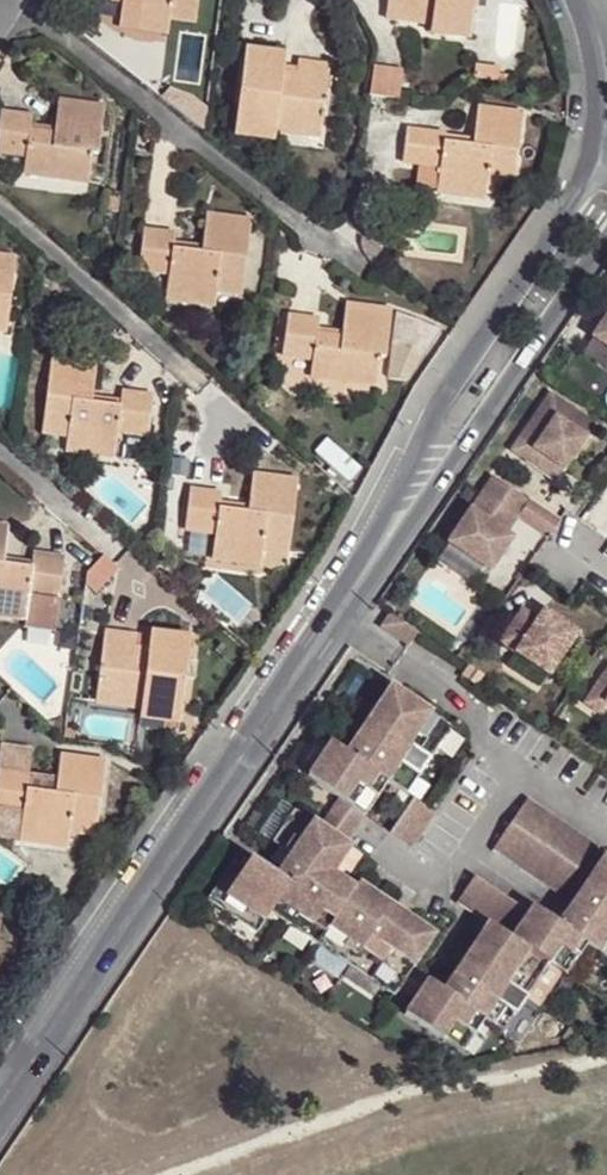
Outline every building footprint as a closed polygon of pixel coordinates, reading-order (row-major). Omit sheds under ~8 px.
[(120,24),(169,30),(172,19),(196,19),(199,0),(122,0),(120,24)] [(378,16),(448,24),(449,14),(487,18),(489,0),(380,0),(378,16)] [(487,18),(449,14),(448,24),(447,32),(485,36),(487,18)] [(274,121),(292,123),(336,128),(345,61),(316,57),(313,67),(300,65),(301,50),(262,45),(255,108),(275,112),(274,121)] [(488,79),(510,80),(511,75),(511,67),(489,66),(488,79)] [(369,67),(366,97),(396,100),(399,70),(369,67)] [(519,75),(511,75),(510,80),(510,83),(519,84),(519,75)] [(1,114),(0,120),(0,153),(31,159),(32,175),(87,181),(92,155),(98,154),(103,110),(59,104),(54,135),(31,132),(30,117),(1,114)] [(292,129),(292,123),(274,121),(275,112),(255,108),(253,125),(292,129)] [(445,134),(407,131),(405,165),(441,168),(439,193),(486,196),(488,186),(517,188),(522,115),(478,111),(475,144),(445,142),(445,134)] [(169,277),(168,296),(167,301),(214,307),(218,295),(242,297),(251,227),(209,221),(203,255),(173,252),(174,239),(145,235),(142,271),(155,273),(169,277)] [(0,261),(0,333),(2,333),(11,263),(0,261)] [(153,294),(168,296),(169,277),(155,273),(153,294)] [(321,321),(292,318),(289,354),(322,360),(322,374),(379,382),(385,354),(389,354),(395,310),(349,305),(344,336),(320,332),(321,321)] [(592,338),(606,349),(606,316),(592,338)] [(97,372),(52,365),(43,437),(68,443),(67,455),(115,461),(118,436),(149,439),(154,402),(122,397),(120,411),(92,407),(97,372)] [(551,393),(519,439),(565,470),(596,424),(551,393)] [(519,439),(511,451),(556,482),(565,470),(519,439)] [(482,493),(518,518),(549,539),(560,522),(494,476),(482,493)] [(218,502),(188,499),(183,537),(214,542),(211,565),(259,571),(262,557),(285,559),(296,489),(251,483),(246,519),(217,516),(218,502)] [(518,518),(482,493),(449,542),(491,571),(513,538),(507,534),(518,518)] [(0,535),(0,621),(29,625),(32,601),(62,605),(67,566),(36,562),(34,576),(6,572),(10,536),(0,535)] [(124,574),(112,562),(93,577),(91,591),(101,600),(124,574)] [(62,605),(32,601),(29,625),(28,632),(58,636),(62,605)] [(576,631),(542,609),(536,618),(520,607),(498,640),(547,674),(576,631)] [(389,612),(379,627),(407,646),(418,631),(389,612)] [(165,707),(186,709),(194,642),(154,638),(152,656),(138,654),(140,643),(109,640),(101,710),(143,714),(164,716),(165,707)] [(461,650),(456,657),(464,663),(469,656),(461,650)] [(583,703),(599,713),(606,702),(606,667),(583,703)] [(451,727),(389,687),(367,721),(388,735),(367,768),(345,754),(330,744),(329,746),(309,777),(307,779),(340,800),(321,829),(296,813),(273,845),(296,859),(305,865),(299,875),(314,885),(307,897),(283,881),(242,854),(222,886),(240,898),(229,916),(259,936),(273,915),(289,925),(296,915),(326,934),(319,945),(384,987),(390,979),(403,988),(415,970),(438,935),(405,914),(385,945),(373,937),(393,906),(359,884),(356,889),(335,875),(351,849),(347,846),(387,783),(406,795),(451,727)] [(183,724),(186,709),(165,707),(164,716),(143,714),(143,720),(183,724)] [(367,721),(345,754),(367,768),(388,735),(367,721)] [(68,722),(51,730),(61,739),(66,741),(68,722)] [(309,777),(329,746),(319,740),(299,770),(309,777)] [(24,784),(27,760),(0,757),(0,782),(24,784)] [(0,782),(0,821),(22,824),(18,850),(68,855),(70,842),(95,844),(104,772),(59,767),(55,802),(23,798),(24,784),(0,782)] [(419,791),(396,826),(418,840),(440,805),(419,791)] [(527,795),(492,849),(561,894),(596,840),(527,795)] [(273,845),(296,813),(281,802),(259,835),(273,845)] [(0,821),(0,847),(18,850),(22,824),(0,821)] [(431,980),(419,998),(409,1014),(467,1052),(489,1019),(508,1031),(552,962),(569,973),(589,941),(606,953),(606,854),(604,852),(581,889),(602,903),(581,935),(559,922),(548,915),(543,921),(475,876),(458,901),(491,922),(468,958),(490,971),(468,1004),(447,990),(431,980)] [(299,875),(305,865),(296,859),(283,881),(307,897),(314,885),(299,875)] [(240,898),(222,886),(210,904),(229,916),(240,898)] [(581,889),(559,922),(581,935),(602,903),(581,889)] [(405,914),(393,906),(373,937),(385,945),(405,914)] [(296,915),(289,925),(319,945),(326,934),(296,915)] [(468,958),(447,990),(468,1004),(490,971),(468,958)] [(415,970),(403,988),(419,998),(431,980),(415,970)] [(390,979),(384,987),(398,997),(403,988),(390,979)]
